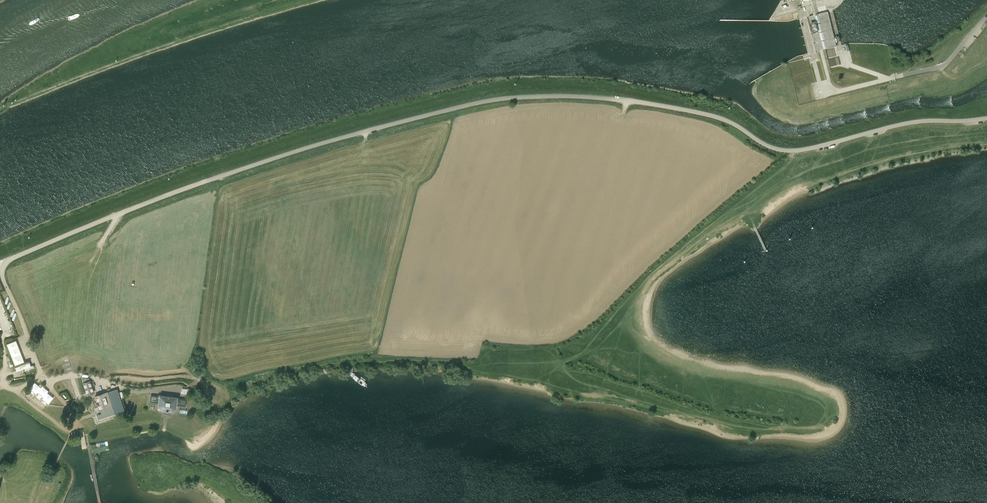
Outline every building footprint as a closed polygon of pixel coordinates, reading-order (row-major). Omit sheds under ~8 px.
[(814,15),(809,16),(810,23),(813,33),(817,51),(820,51),(821,50),(823,50),(825,49),(837,46),(828,12),(815,15),(814,15)] [(31,366),(30,362),(15,368),(16,372),(24,369),(25,371),(34,367),(34,365),(31,366)] [(89,381),(83,383),(87,395),(93,392),(91,384),(89,381)] [(47,393),(48,391),(42,386),(41,388),(35,383),(30,389),(36,394),(37,392),(43,397),(42,399),(48,404),(53,398),(47,393)] [(123,411),(116,389),(108,391),(115,413),(123,411)] [(99,410),(112,405),(107,392),(95,396),(96,400),(93,401),(95,406),(95,408),(98,407),(99,410)] [(167,397),(166,397),(165,396),(165,395),(162,395),(159,395),(158,396),(152,396),(151,396),(151,397),(150,401),(150,402),(151,403),(159,403),(159,405),(159,407),(161,408),(162,409),(164,409),(166,410),(168,411),(168,410),(170,410),(172,410),(174,409),(176,407),(176,405),(176,404),(184,405),(185,405),(185,404),(186,401),(185,400),(184,400),(179,399),(178,399),(179,398),(178,397),(172,396),(171,397),(171,398),(167,397)]
